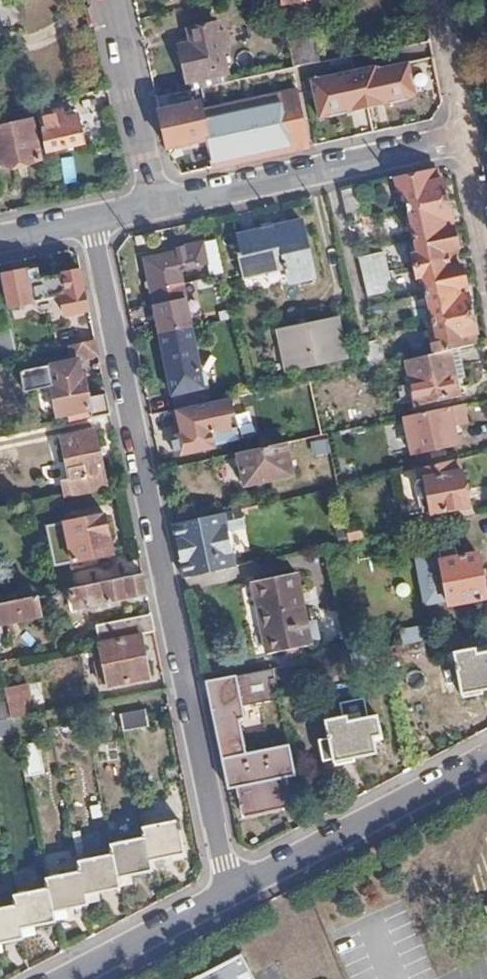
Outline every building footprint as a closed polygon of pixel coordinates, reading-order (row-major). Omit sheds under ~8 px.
[(257,10),(281,5),(280,0),(255,0),(257,10)] [(228,73),(217,23),(195,28),(197,41),(175,45),(176,50),(173,51),(174,63),(179,64),(183,83),(228,73)] [(290,45),(294,67),(320,61),(315,40),(290,45)] [(433,79),(427,51),(398,57),(404,85),(433,79)] [(383,77),(378,54),(337,62),(336,59),(260,74),(265,97),(201,110),(207,137),(213,168),(308,146),(306,135),(365,123),(357,82),(383,77)] [(200,102),(158,110),(163,131),(166,146),(207,137),(201,110),(200,102)] [(62,108),(36,114),(45,151),(84,143),(78,115),(64,117),(62,108)] [(400,114),(402,124),(418,120),(416,111),(400,114)] [(31,119),(0,127),(0,168),(40,159),(31,119)] [(457,348),(475,345),(472,335),(475,333),(460,265),(457,265),(454,247),(456,247),(442,178),(439,179),(436,169),(396,178),(399,191),(404,190),(412,224),(406,225),(409,238),(415,237),(419,254),(413,256),(417,276),(423,276),(426,292),(421,295),(424,307),(429,306),(432,321),(426,323),(433,353),(457,348)] [(357,187),(340,190),(347,221),(364,217),(362,206),(357,187)] [(373,205),(375,214),(387,212),(384,201),(373,205)] [(362,206),(364,217),(375,214),(373,205),(362,206)] [(315,276),(302,220),(262,230),(263,237),(237,242),(238,248),(239,248),(240,252),(236,252),(242,273),(287,262),(291,281),(315,276)] [(210,267),(204,242),(173,248),(174,253),(144,260),(175,410),(177,410),(211,403),(204,372),(200,373),(179,273),(210,267)] [(394,289),(384,250),(359,255),(369,294),(394,289)] [(25,270),(0,276),(0,280),(6,307),(32,301),(25,270)] [(63,316),(88,310),(80,271),(62,275),(66,293),(58,295),(63,316)] [(287,373),(345,361),(336,319),(277,333),(287,373)] [(64,347),(67,346),(94,339),(91,324),(62,331),(64,347)] [(17,356),(15,344),(13,338),(0,341),(0,361),(17,356)] [(362,341),(368,367),(383,364),(377,338),(362,341)] [(67,346),(70,360),(76,359),(98,355),(94,339),(67,346)] [(17,356),(32,354),(29,340),(15,344),(17,356)] [(433,353),(406,360),(416,404),(459,395),(456,381),(463,378),(457,348),(433,353)] [(90,420),(110,416),(105,394),(87,398),(83,377),(80,378),(76,359),(70,360),(20,370),(24,392),(50,387),(57,417),(88,410),(90,420)] [(177,410),(182,433),(172,436),(176,457),(214,448),(213,446),(236,441),(234,429),(228,431),(225,416),(231,415),(228,399),(211,403),(177,410)] [(462,404),(403,417),(410,455),(456,445),(452,426),(466,423),(462,404)] [(65,497),(106,489),(94,432),(62,440),(70,478),(62,480),(65,497)] [(293,476),(286,444),(236,454),(243,487),(293,476)] [(468,505),(459,459),(420,467),(424,480),(418,482),(416,486),(418,495),(421,498),(427,498),(430,513),(468,505)] [(180,560),(184,578),(234,567),(228,532),(245,527),(242,509),(173,525),(176,542),(186,540),(190,559),(180,560)] [(111,554),(104,515),(64,523),(72,562),(111,554)] [(345,525),(349,542),(363,539),(360,522),(345,525)] [(176,542),(180,560),(190,559),(186,540),(176,542)] [(484,597),(475,554),(440,561),(448,604),(484,597)] [(87,606),(146,595),(142,574),(69,589),(72,607),(86,603),(87,606)] [(309,646),(296,576),(251,585),(266,656),(309,646)] [(39,615),(35,596),(0,603),(0,622),(39,615)] [(139,635),(153,632),(151,618),(96,628),(98,643),(139,635)] [(147,678),(139,635),(98,643),(101,659),(96,661),(100,684),(106,683),(107,687),(147,678)] [(480,653),(478,647),(451,653),(460,695),(486,689),(486,652),(480,653)] [(244,717),(236,676),(205,681),(228,790),(237,788),(243,817),(263,812),(261,802),(288,796),(284,779),(294,777),(288,746),(245,754),(239,719),(244,717)] [(12,717),(32,714),(29,699),(5,704),(8,718),(12,717)] [(5,704),(5,701),(0,702),(0,719),(8,718),(5,704)] [(150,728),(147,710),(119,715),(123,734),(150,728)] [(378,730),(375,716),(352,720),(350,713),(324,720),(332,763),(374,753),(370,732),(378,730)] [(12,717),(8,718),(0,719),(0,734),(15,732),(12,717)] [(44,772),(38,742),(24,746),(29,775),(44,772)] [(145,838),(150,867),(160,864),(159,858),(180,854),(174,821),(142,826),(145,838)] [(126,876),(151,871),(150,867),(145,838),(110,844),(112,854),(118,884),(127,883),(126,876)] [(95,893),(120,888),(118,884),(112,854),(78,861),(80,872),(87,903),(96,900),(95,893)] [(62,911),(87,905),(87,903),(80,872),(45,878),(48,890),(54,920),(63,917),(62,911)] [(30,928),(55,923),(54,920),(48,890),(13,896),(15,906),(22,938),(31,935),(30,928)] [(22,941),(22,938),(15,906),(0,910),(0,946),(22,941)] [(243,952),(191,978),(257,978),(243,952)]
